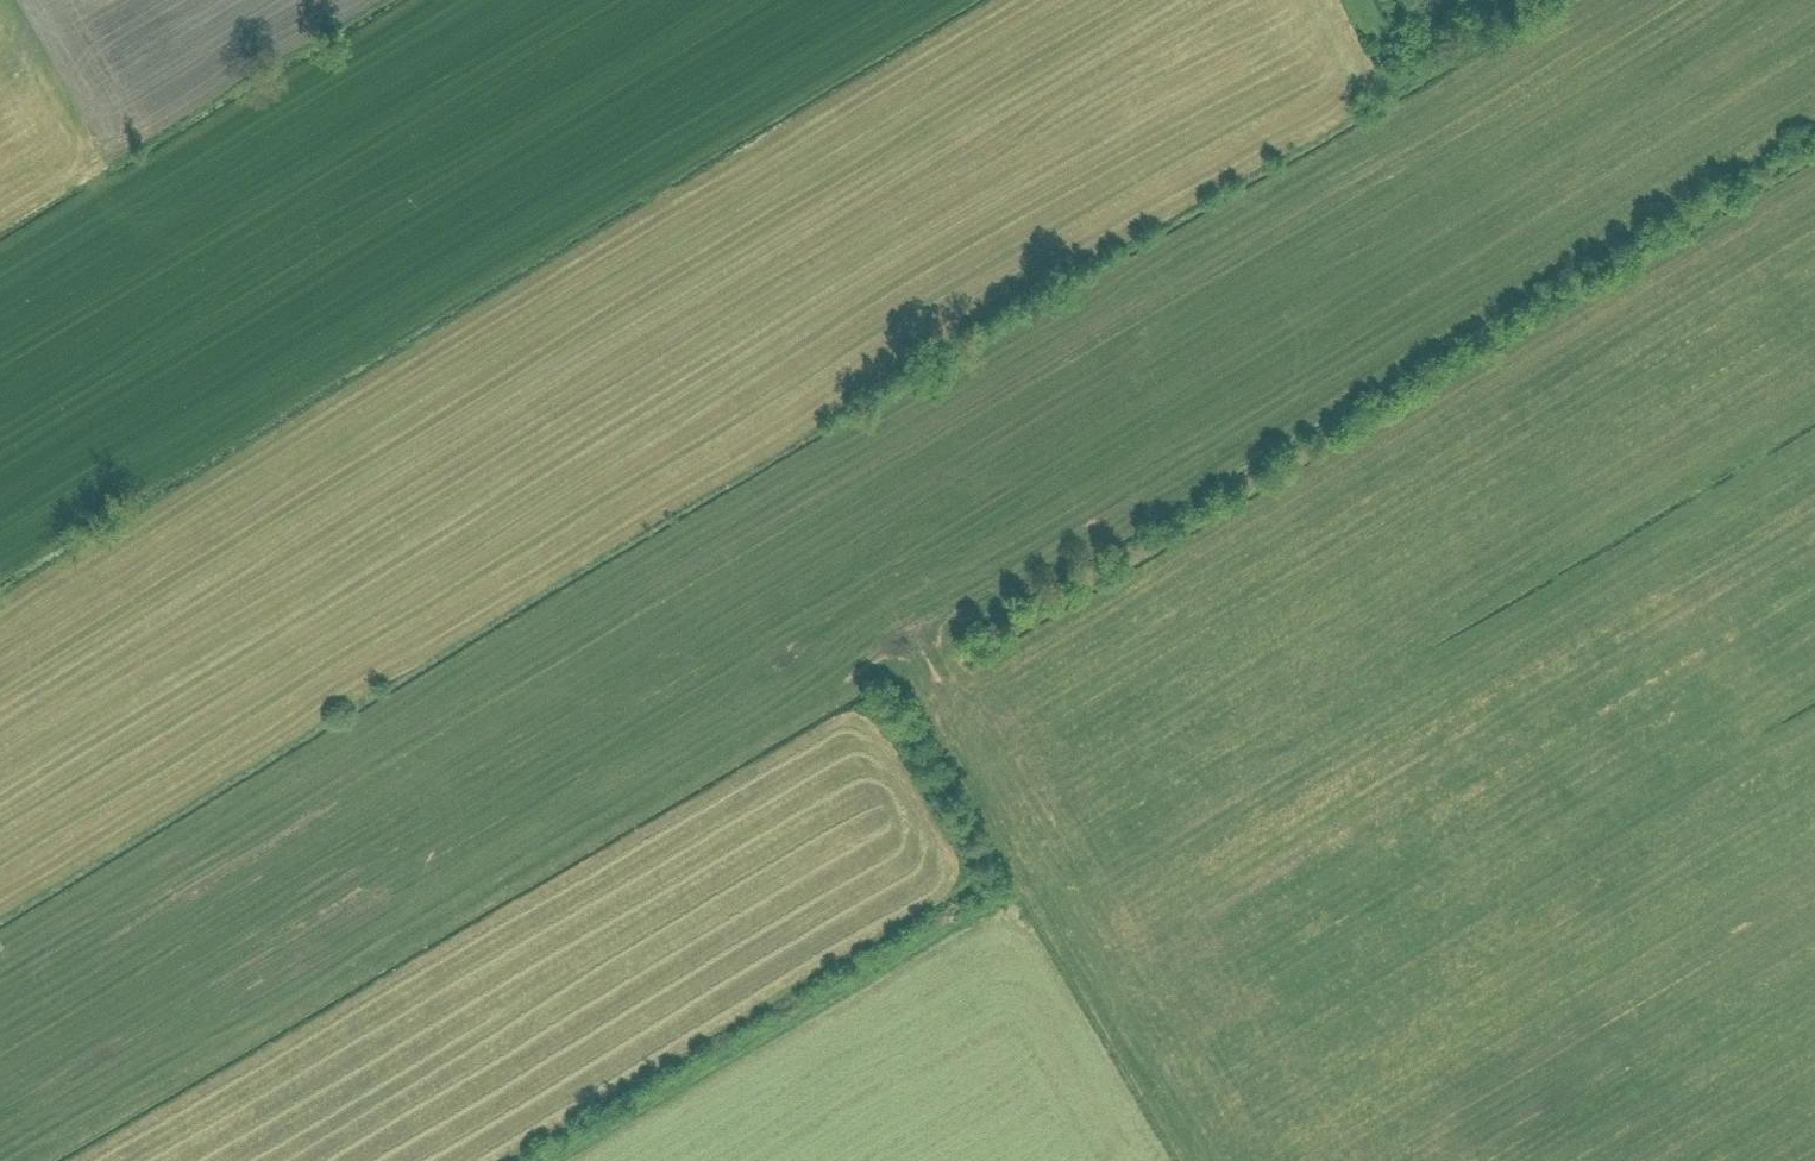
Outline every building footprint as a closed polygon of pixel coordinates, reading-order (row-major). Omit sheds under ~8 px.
[(1414,0),(1398,0),(1408,14),(1419,7),(1414,0)]
